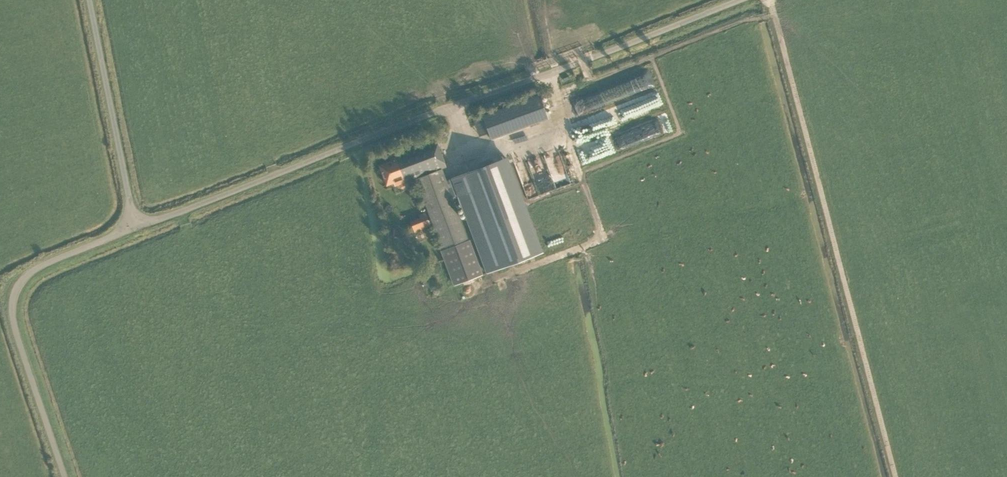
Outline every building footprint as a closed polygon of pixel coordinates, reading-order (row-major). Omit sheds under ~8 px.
[(483,115),(491,138),(548,117),(540,94),(483,115)] [(468,241),(441,169),(446,167),(435,138),(389,155),(391,160),(379,165),(387,185),(393,183),(395,186),(415,178),(443,250),(442,251),(455,285),(482,275),(469,241),(468,241)] [(451,179),(486,272),(541,252),(506,158),(451,179)] [(430,225),(425,212),(419,215),(424,228),(430,225)]
